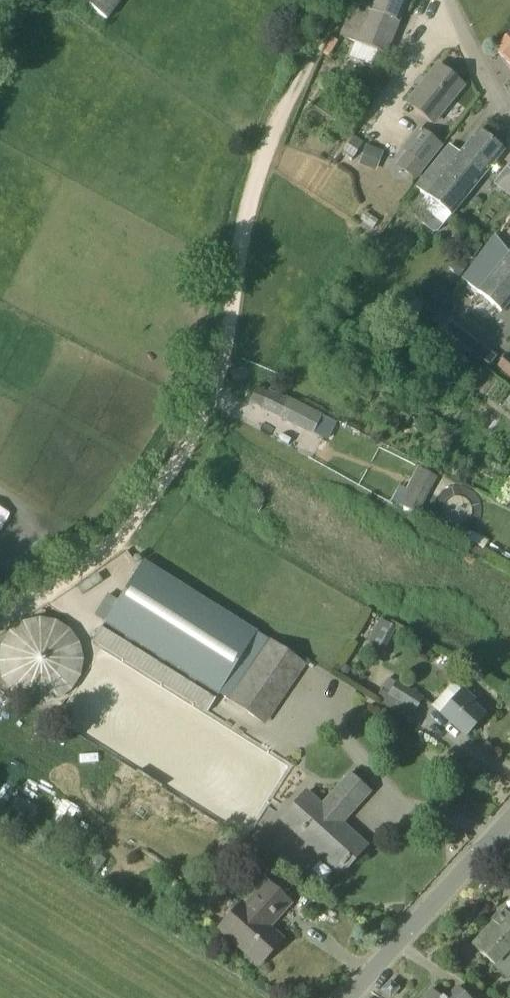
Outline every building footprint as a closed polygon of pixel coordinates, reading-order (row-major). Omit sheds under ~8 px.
[(107,19),(122,0),(81,0),(107,19)] [(408,0),(356,0),(341,36),(386,54),(408,0)] [(495,48),(509,63),(509,34),(495,48)] [(438,65),(408,103),(433,123),(463,85),(438,65)] [(405,153),(396,164),(415,178),(441,145),(420,129),(403,151),(405,153)] [(451,216),(504,150),(480,130),(459,155),(449,147),(416,187),(451,216)] [(352,159),(363,143),(354,136),(343,153),(352,159)] [(359,164),(376,171),(383,152),(366,145),(359,164)] [(496,182),(509,193),(509,168),(508,167),(496,182)] [(509,302),(509,252),(502,261),(486,247),(481,254),(462,278),(467,283),(502,312),(509,302)] [(457,257),(448,269),(460,277),(468,265),(457,257)] [(446,299),(450,294),(434,282),(414,308),(431,320),(446,299)] [(446,299),(431,320),(491,365),(497,356),(447,319),(456,307),(446,299)] [(268,392),(258,387),(250,403),(261,408),(258,413),(276,422),(278,417),(313,434),(322,415),(270,389),(268,392)] [(322,415),(313,434),(322,439),(328,441),(337,422),(331,419),(322,415)] [(421,513),(438,479),(414,467),(397,501),(421,513)] [(9,509),(0,505),(0,530),(9,509)] [(143,561),(94,641),(208,712),(219,693),(262,722),(303,663),(271,641),(143,561)] [(397,628),(381,619),(368,642),(384,651),(397,628)] [(69,631),(55,623),(40,620),(24,623),(11,633),(3,646),(0,662),(3,677),(13,690),(26,699),(42,702),(58,698),(71,689),(79,676),(82,660),(78,644),(69,631)] [(424,699),(396,682),(388,677),(376,697),(411,718),(424,699)] [(474,701),(463,691),(442,714),(466,736),(484,716),(471,704),(474,701)] [(322,806),(307,792),(282,820),(323,857),(327,853),(343,867),(364,843),(342,823),(369,793),(350,775),(322,806)] [(269,927),(278,917),(290,904),(267,882),(245,906),(242,904),(220,928),(260,965),(282,939),(269,927)] [(509,978),(509,977),(509,918),(504,912),(473,945),(509,978)] [(390,997),(399,989),(391,982),(382,991),(390,997)] [(432,988),(425,994),(427,996),(424,997),(443,997),(432,988)] [(457,988),(448,997),(468,997),(457,988)]
